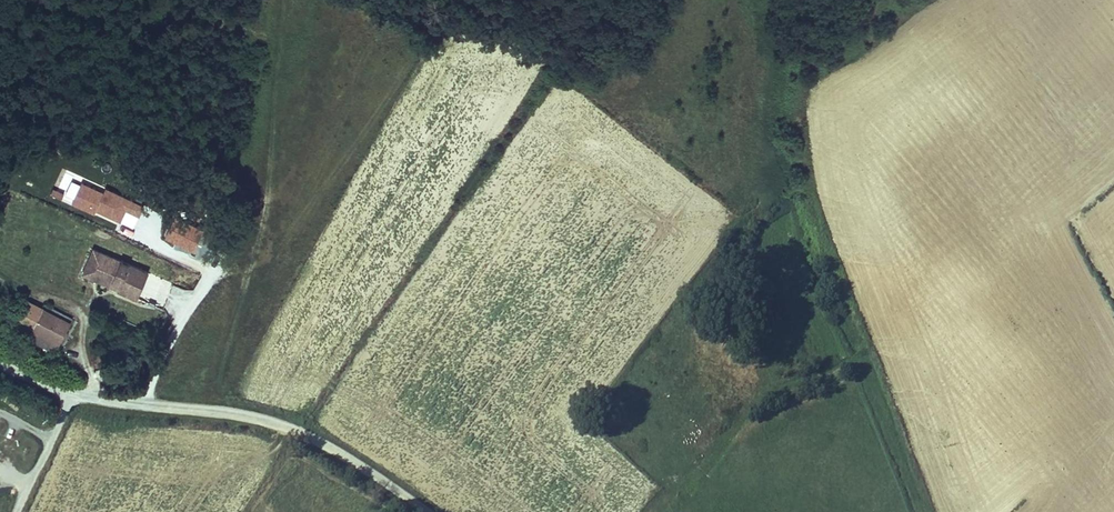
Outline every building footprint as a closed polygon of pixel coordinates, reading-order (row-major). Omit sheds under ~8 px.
[(146,205),(106,189),(105,192),(82,183),(73,206),(122,224),(126,212),(141,218),(146,205)] [(109,290),(118,269),(110,265),(98,290),(108,294),(134,306),(136,302),(109,290)] [(152,316),(164,290),(118,269),(109,290),(136,302),(134,306),(133,308),(152,316)] [(44,321),(40,328),(82,347),(88,335),(61,323),(59,327),(44,321)] [(82,347),(40,328),(36,339),(51,346),(49,350),(46,357),(72,368),(82,347)] [(51,346),(36,339),(34,343),(49,350),(51,346)] [(19,427),(14,445),(21,447),(26,429),(19,427)]
